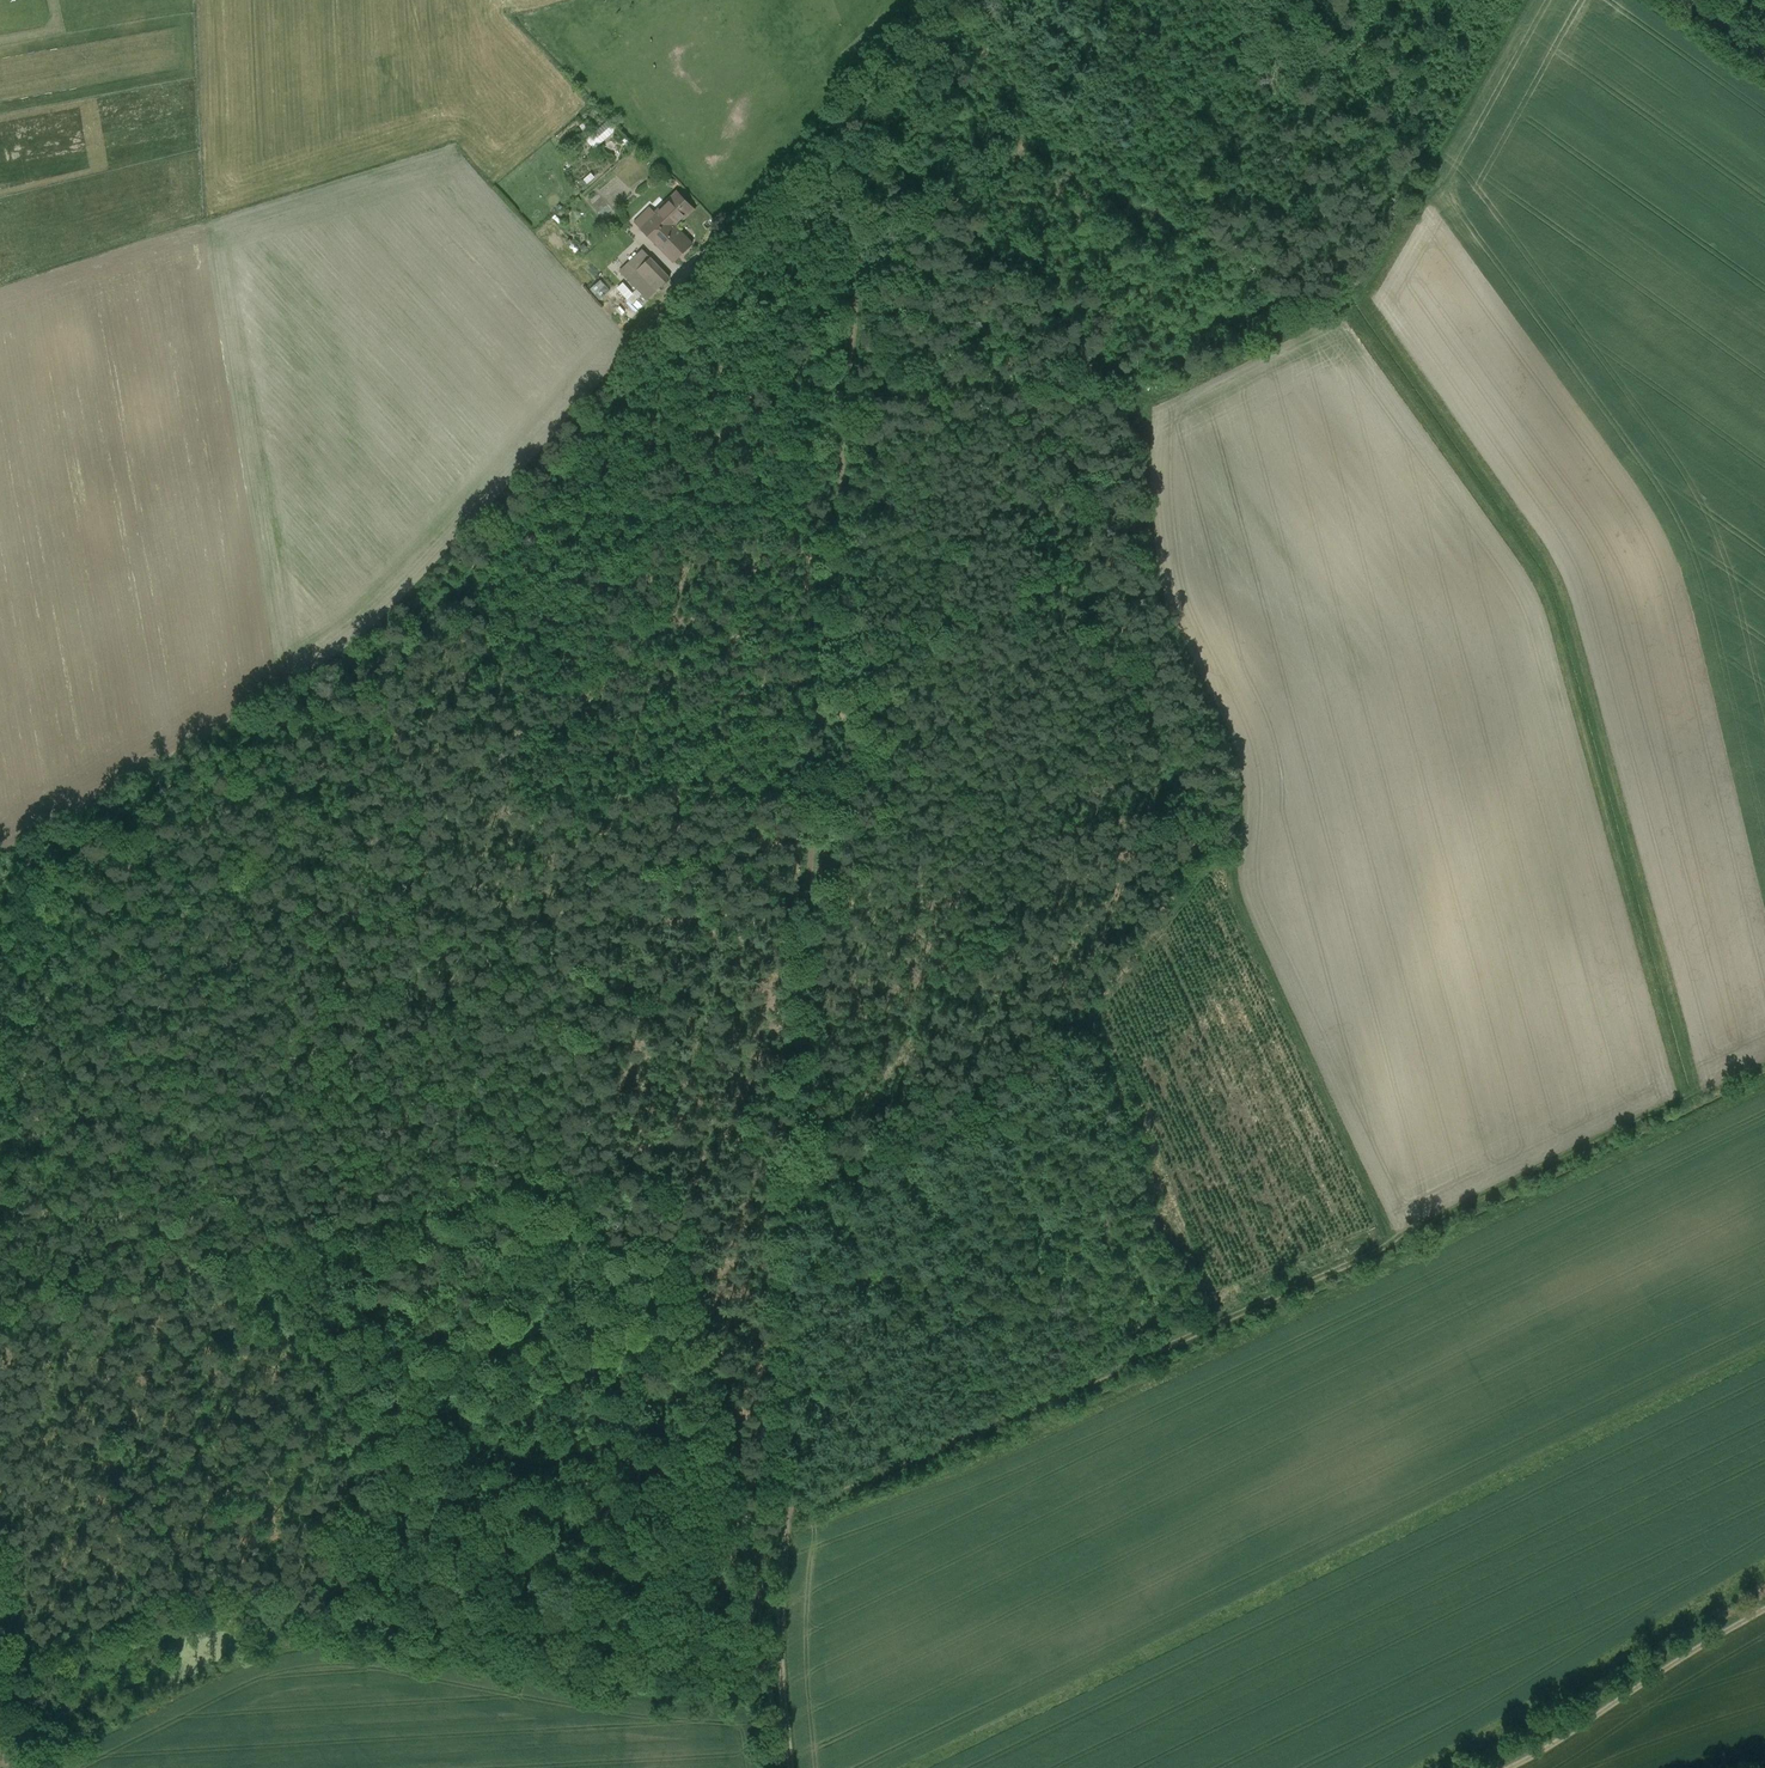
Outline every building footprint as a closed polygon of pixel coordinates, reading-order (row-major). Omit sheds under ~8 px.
[(605,121),(587,139),(596,148),(614,131),(605,121)] [(652,216),(641,227),(658,244),(676,227),(695,209),(678,191),(652,216)] [(646,210),(635,221),(641,227),(652,216),(646,210)] [(676,227),(658,244),(675,260),(692,243),(676,227)] [(642,249),(620,270),(648,300),(657,291),(637,271),(650,258),(642,249)] [(670,278),(650,258),(637,271),(657,291),(670,278)] [(597,277),(587,286),(604,305),(615,295),(597,277)] [(628,298),(634,293),(624,281),(618,286),(628,298)]
